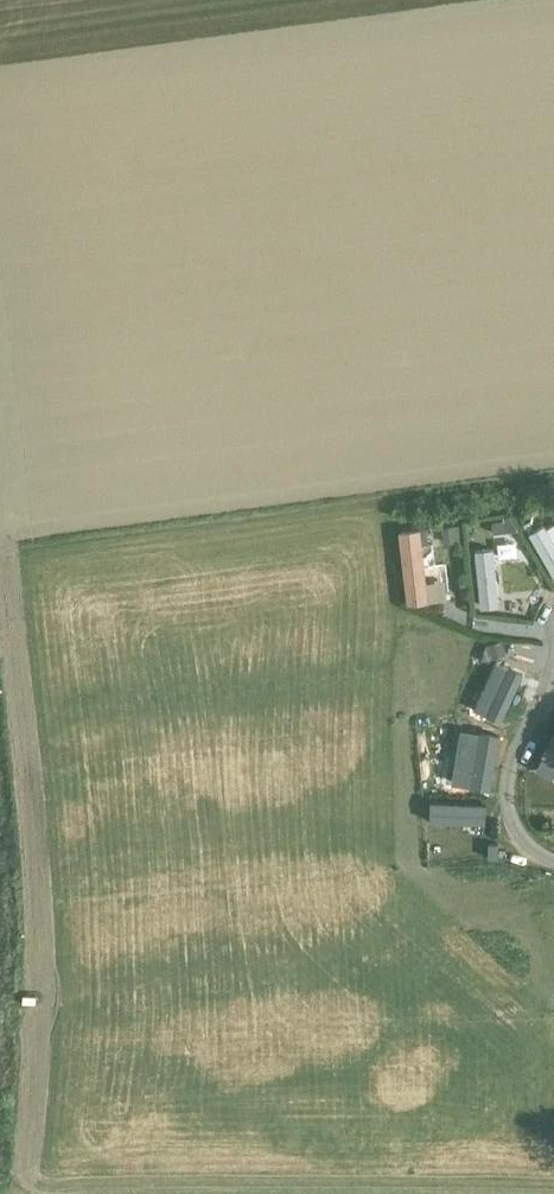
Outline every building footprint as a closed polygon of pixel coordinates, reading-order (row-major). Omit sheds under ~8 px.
[(508,519),(493,521),(495,535),(509,533),(508,519)] [(553,570),(553,536),(550,520),(531,524),(543,572),(553,570)] [(456,525),(443,526),(444,542),(458,540),(456,525)] [(425,528),(398,531),(406,603),(427,601),(423,563),(434,562),(432,541),(426,541),(425,528)] [(476,603),(494,602),(492,549),(474,550),(476,603)] [(503,639),(488,643),(492,657),(506,653),(503,639)] [(478,706),(508,719),(530,669),(516,663),(511,674),(495,667),(478,706)] [(553,761),(553,735),(546,732),(538,756),(553,761)] [(499,843),(489,843),(489,857),(499,857),(499,843)]
